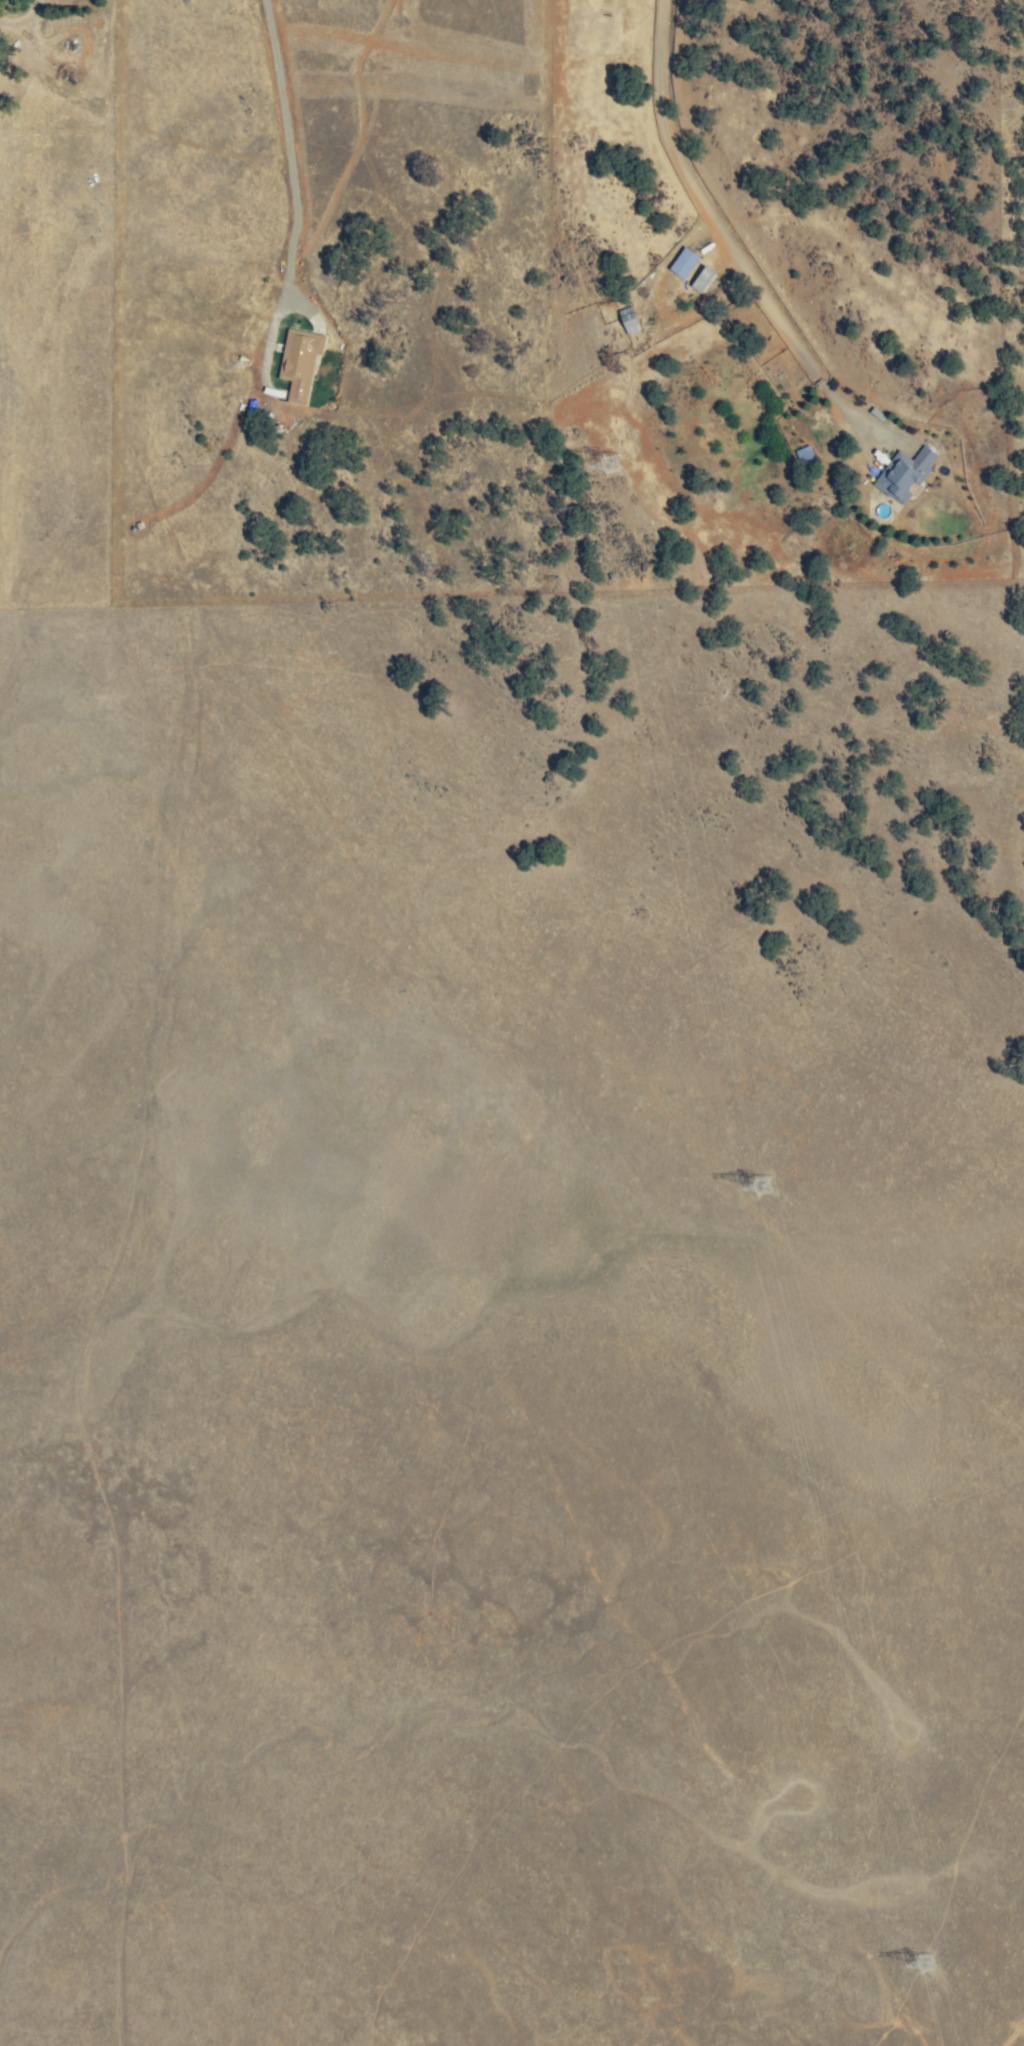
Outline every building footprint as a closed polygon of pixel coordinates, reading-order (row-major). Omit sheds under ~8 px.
[(684,282),(698,257),(682,248),(668,273),(684,282)] [(689,288),(701,295),(715,274),(703,266),(689,288)] [(314,355),(321,357),(324,337),(286,330),(277,380),(289,382),(285,403),(305,407),(314,355)] [(897,451),(871,485),(901,506),(937,457),(922,446),(911,461),(897,451)]
